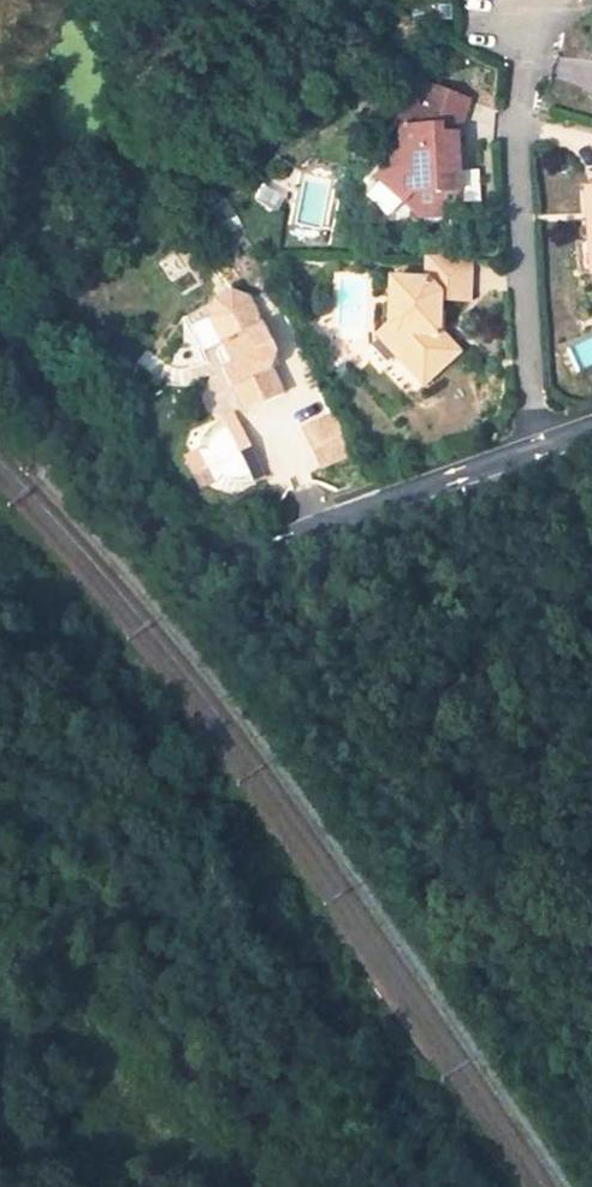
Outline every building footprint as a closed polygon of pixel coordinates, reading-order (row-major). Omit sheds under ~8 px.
[(394,127),(396,157),(375,183),(420,220),(460,215),(457,191),(451,135),(459,100),(395,83),(384,120),(394,127)] [(591,245),(578,245),(581,277),(591,277),(591,252),(591,245)] [(444,337),(445,304),(470,305),(474,260),(430,259),(428,284),(392,284),(392,329),(400,339),(403,361),(429,390),(465,356),(449,336),(444,337)] [(272,368),(278,353),(253,299),(235,293),(218,301),(237,342),(225,347),(232,364),(223,369),(245,412),(284,393),(272,368)] [(206,306),(225,347),(237,342),(218,301),(206,306)] [(382,337),(403,361),(400,339),(392,329),(382,337)] [(356,451),(338,415),(309,429),(326,465),(356,451)] [(267,481),(236,417),(223,422),(254,488),(267,481)] [(245,490),(254,488),(223,422),(222,423),(214,428),(211,431),(207,437),(204,445),(202,451),(203,459),(204,466),(207,472),(212,479),(217,484),(224,488),(228,489),(230,489),(234,491),(245,490)] [(405,544),(385,551),(388,562),(409,556),(405,544)]
